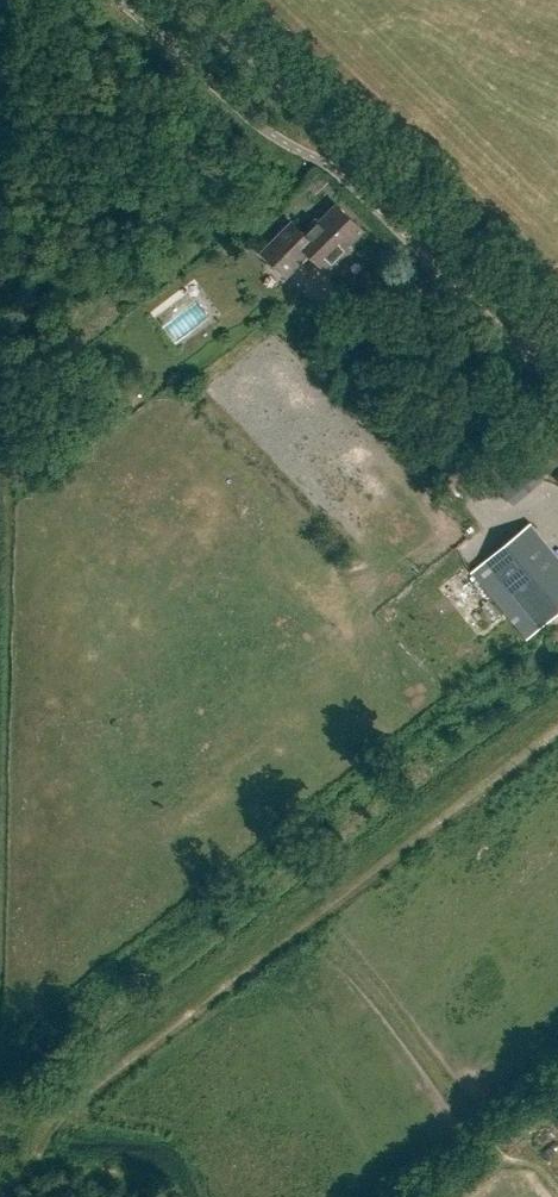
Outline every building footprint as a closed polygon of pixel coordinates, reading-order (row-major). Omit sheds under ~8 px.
[(294,225),(266,253),(290,278),(315,253),(333,271),(353,251),(350,248),(367,231),(343,206),(325,223),(322,220),(305,237),(294,225)] [(489,559),(474,571),(528,638),(557,613),(557,553),(533,522),(489,559)]
